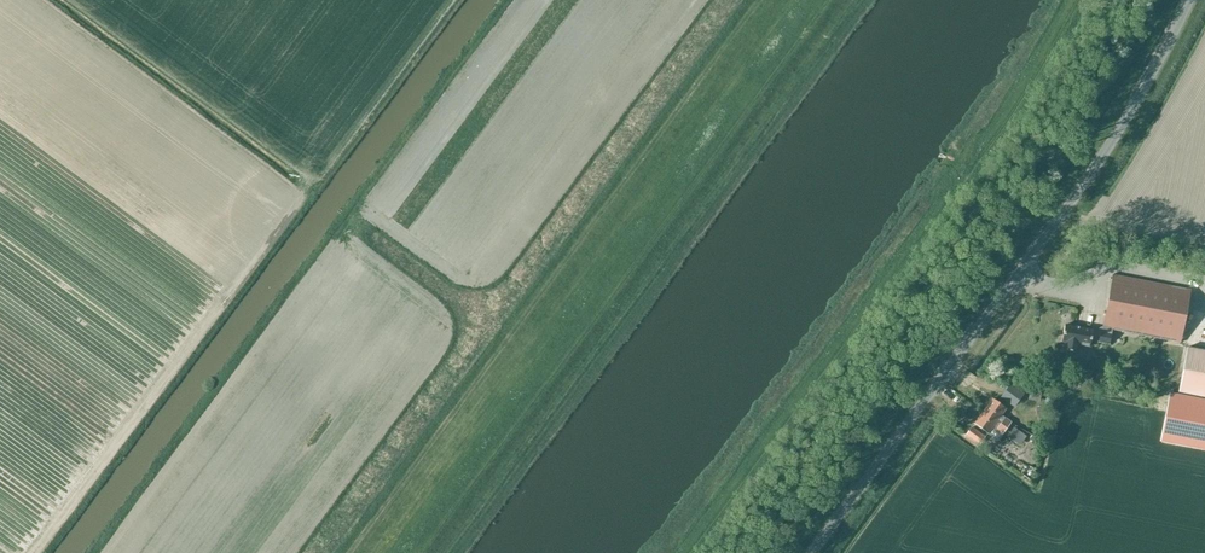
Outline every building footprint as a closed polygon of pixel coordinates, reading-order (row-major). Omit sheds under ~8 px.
[(1180,343),(1181,334),(1190,290),(1113,275),(1102,332),(1099,334),(1092,332),(1093,332),(1062,325),(1059,340),(1062,341),(1061,349),(1075,352),(1077,344),(1087,346),(1089,340),(1107,344),(1110,329),(1180,343)] [(1204,399),(1204,350),(1187,347),(1178,394),(1204,399)] [(1010,385),(1001,397),(1015,407),(1023,395),(1010,385)] [(1032,388),(1030,395),(1040,398),(1042,391),(1032,388)] [(1172,394),(1162,442),(1204,450),(1204,400),(1172,394)] [(983,412),(1007,429),(1011,423),(1002,415),(1006,409),(992,399),(983,412)] [(1007,429),(983,412),(974,425),(988,435),(993,427),(1003,434),(1007,429)] [(1026,436),(1014,427),(1009,435),(1020,443),(1026,436)] [(980,446),(986,439),(972,428),(966,436),(980,446)] [(1035,431),(1032,436),(1039,440),(1042,436),(1035,431)] [(1027,441),(1036,445),(1038,441),(1029,437),(1027,441)]
